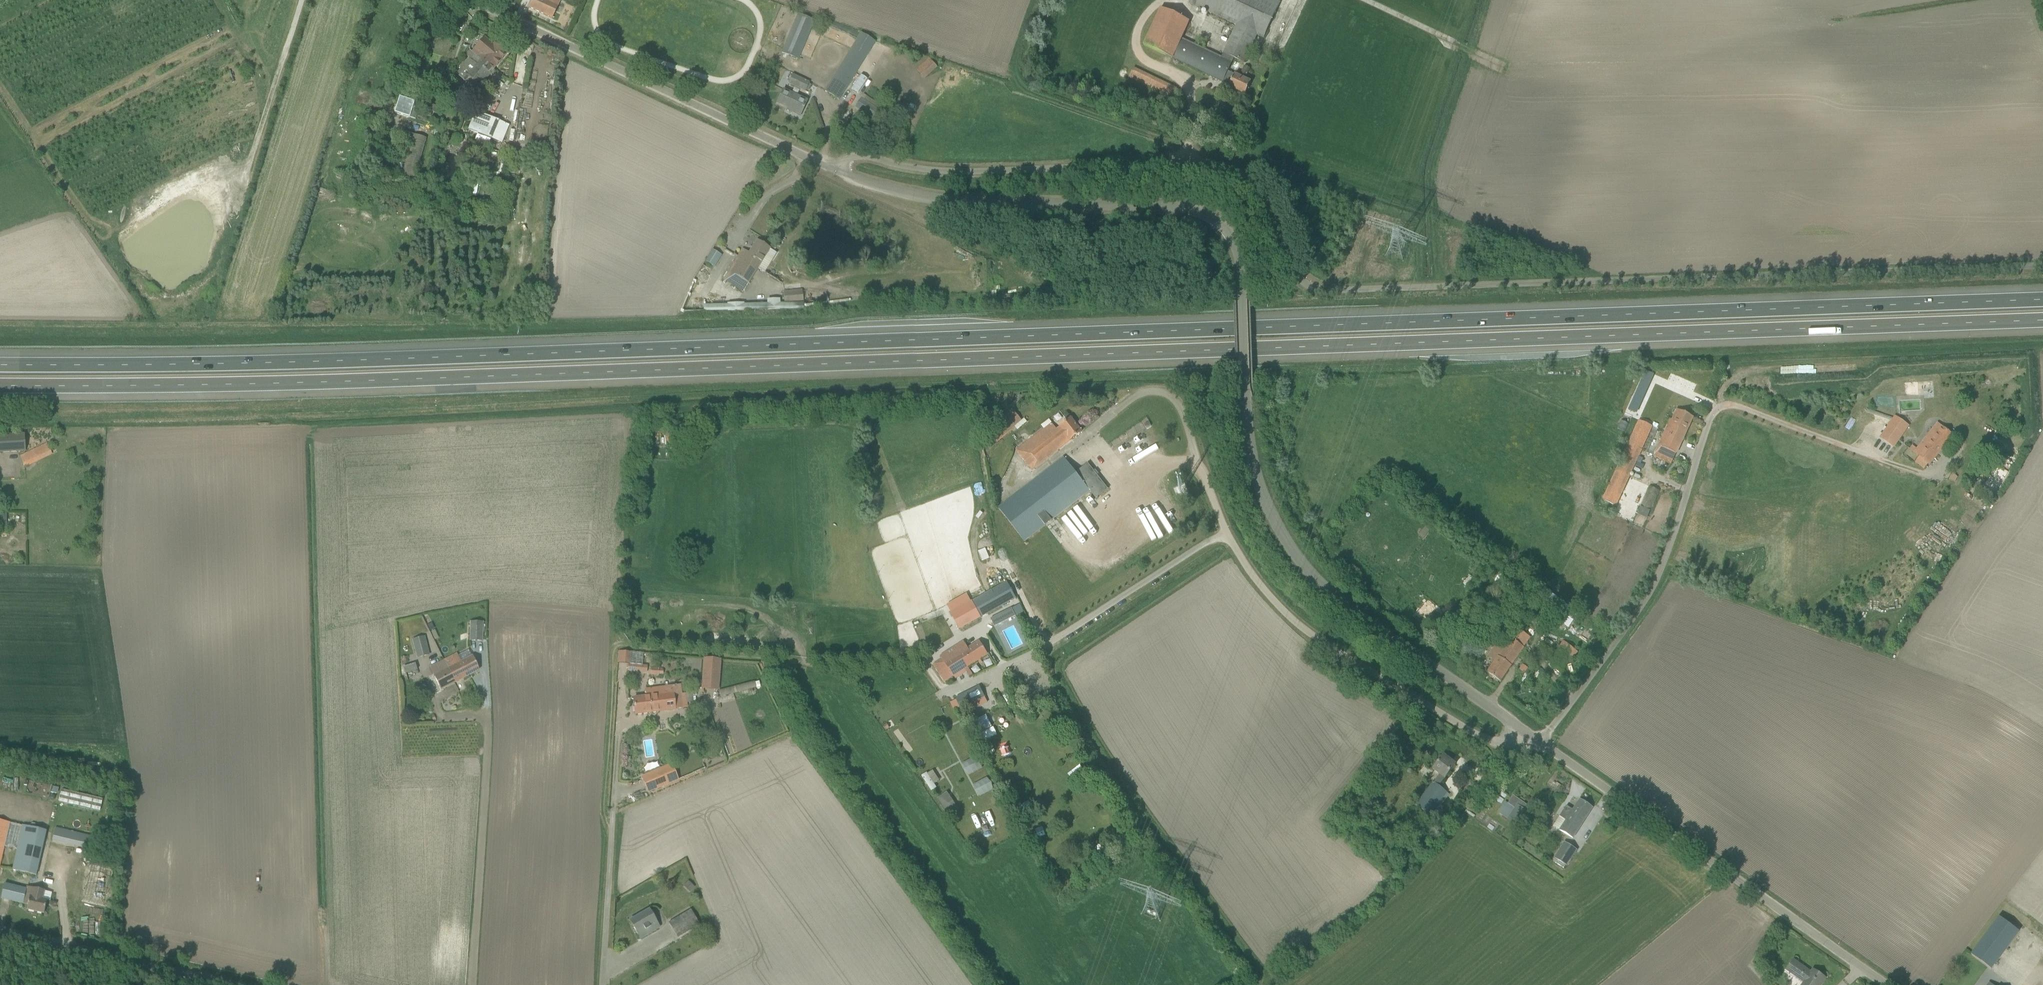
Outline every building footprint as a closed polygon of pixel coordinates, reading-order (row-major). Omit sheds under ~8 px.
[(529,8),(552,19),(553,19),(560,3),(560,2),(555,0),(533,0),(529,8)] [(1191,3),(1238,25),(1230,44),(1248,52),(1257,34),(1263,37),(1280,2),(1276,0),(1192,0),(1191,3)] [(1248,52),(1230,44),(1228,43),(1221,58),(1181,39),(1189,22),(1161,8),(1144,45),(1172,58),(1172,59),(1173,58),(1223,82),(1223,81),(1230,84),(1229,87),(1245,95),(1251,82),(1228,71),(1231,63),(1230,62),(1233,57),(1244,62),(1248,52)] [(456,14),(440,9),(436,23),(451,28),(456,14)] [(798,59),(814,21),(798,14),(782,53),(798,59)] [(861,33),(825,91),(839,100),(875,42),(861,33)] [(484,38),(474,50),(477,52),(475,55),(493,70),(507,55),(494,44),(493,46),(484,38)] [(471,59),(458,75),(464,80),(468,76),(480,86),(493,70),(475,55),(470,50),(466,55),(471,59)] [(925,79),(938,67),(930,58),(916,70),(925,79)] [(1244,66),(1241,75),(1246,77),(1250,68),(1244,66)] [(1134,68),(1129,77),(1163,93),(1167,84),(1150,76),(1134,68)] [(803,90),(806,91),(808,85),(806,84),(807,82),(793,75),(789,84),(803,90)] [(783,90),(777,103),(791,110),(790,112),(800,116),(807,101),(783,90)] [(856,106),(855,107),(876,121),(882,111),(877,108),(869,103),(862,98),(856,106)] [(477,113),(470,132),(491,141),(493,135),(502,138),(507,125),(477,113)] [(402,177),(415,180),(425,138),(412,134),(402,177)] [(470,181),(469,193),(477,193),(477,181),(470,181)] [(743,250),(725,280),(743,291),(758,269),(765,272),(776,253),(770,249),(757,241),(749,253),(743,250)] [(705,262),(715,268),(722,256),(712,250),(705,262)] [(784,292),(785,303),(803,302),(802,290),(784,292)] [(1654,455),(1672,464),(1693,417),(1679,411),(1674,421),(1670,420),(1654,455)] [(1895,417),(1881,438),(1894,447),(1908,426),(1895,417)] [(1051,424),(1017,451),(1032,470),(1071,440),(1082,432),(1071,418),(1060,427),(1061,428),(1057,431),(1051,424)] [(1603,500),(1616,506),(1652,426),(1639,420),(1603,500)] [(1929,464),(1953,436),(1938,423),(1914,452),(1929,464)] [(26,451),(25,435),(0,436),(0,453),(26,451)] [(47,443),(20,457),(25,467),(52,454),(47,443)] [(1076,473),(1064,457),(999,508),(1025,541),(1090,491),(1076,473)] [(1108,489),(1088,463),(1076,473),(1090,491),(1096,499),(1108,489)] [(1983,487),(1995,494),(2008,473),(1997,466),(1983,487)] [(1641,506),(1650,511),(1659,491),(1650,487),(1641,506)] [(951,613),(960,629),(1016,598),(1007,582),(951,613)] [(1545,589),(1535,602),(1568,627),(1578,614),(1545,589)] [(993,618),(997,626),(1008,621),(1004,613),(993,618)] [(470,621),(470,641),(483,641),(483,622),(470,621)] [(1487,673),(1500,682),(1523,647),(1530,637),(1517,629),(1511,639),(1503,634),(1488,657),(1495,662),(1487,673)] [(413,639),(417,658),(430,655),(425,636),(413,639)] [(945,682),(988,655),(979,641),(968,648),(964,642),(941,656),(943,659),(934,665),(945,682)] [(1578,652),(1564,641),(1549,661),(1562,672),(1578,652)] [(455,683),(479,671),(473,656),(461,662),(457,654),(444,660),(455,683)] [(704,658),(702,689),(718,691),(721,659),(704,658)] [(455,683),(444,660),(431,667),(441,690),(455,683)] [(401,666),(403,673),(415,670),(413,664),(401,666)] [(634,699),(635,714),(688,708),(687,703),(694,702),(692,687),(685,688),(686,693),(682,693),(681,685),(646,689),(647,697),(634,699)] [(985,697),(980,687),(956,698),(961,709),(985,697)] [(990,724),(986,715),(971,722),(976,732),(990,724)] [(1440,774),(1434,782),(1439,786),(1445,778),(1456,765),(1444,755),(1433,769),(1440,774)] [(671,764),(642,776),(649,792),(678,780),(671,764)] [(922,773),(928,790),(935,788),(934,783),(937,782),(934,770),(922,773)] [(1447,792),(1439,786),(1434,782),(1433,782),(1416,805),(1429,815),(1447,792)] [(1573,838),(1592,808),(1580,800),(1573,810),(1566,806),(1560,816),(1566,821),(1560,830),(1573,838)] [(1516,824),(1525,810),(1517,805),(1508,819),(1516,824)] [(10,823),(0,820),(0,864),(10,823)] [(23,825),(13,870),(36,876),(47,831),(23,825)] [(55,828),(52,841),(88,849),(91,837),(55,828)] [(1566,865),(1576,850),(1565,843),(1555,858),(1566,865)] [(94,861),(86,897),(109,902),(117,866),(94,861)] [(27,910),(44,913),(47,899),(43,898),(45,890),(27,886),(26,889),(4,884),(1,899),(28,905),(27,910)] [(651,932),(659,928),(649,910),(630,921),(640,938),(641,938),(638,933),(648,927),(651,932)] [(669,923),(678,937),(699,925),(691,911),(669,923)] [(1991,969),(2019,932),(1999,917),(1971,954),(1991,969)] [(1802,984),(1819,984),(1821,984),(1825,978),(1813,969),(1811,972),(1793,960),(1786,970),(1804,982),(1802,984)]
